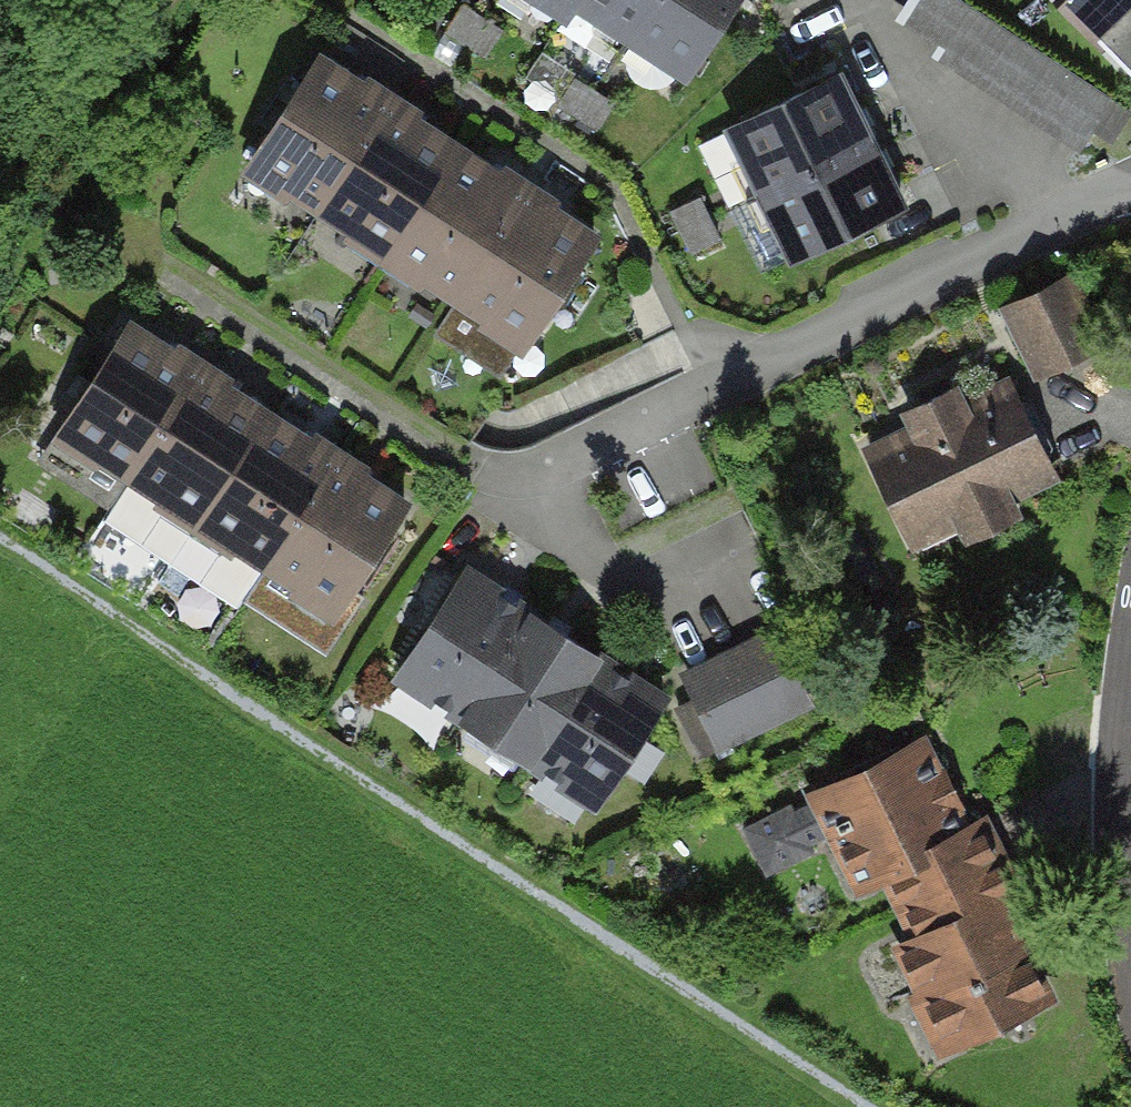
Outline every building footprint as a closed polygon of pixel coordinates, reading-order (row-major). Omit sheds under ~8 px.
[(560,11),(567,0),(542,0),(560,11)] [(560,11),(626,52),(658,0),(567,0),(560,11)] [(626,52),(691,93),(750,0),(658,0),(626,52)] [(896,20),(1093,154),(1129,102),(979,0),(910,0),(896,20)] [(1130,21),(1130,0),(1109,0),(1130,21)] [(385,91),(316,46),(233,174),(302,219),(385,91)] [(873,139),(842,72),(733,123),(764,189),(873,139)] [(455,135),(385,91),(302,219),(372,263),(455,135)] [(524,180),(455,135),(372,263),(442,308),(524,180)] [(904,205),(873,139),(764,189),(795,255),(904,205)] [(594,225),(524,180),(442,308),(511,353),(594,225)] [(1102,336),(1070,268),(997,302),(1029,370),(1102,336)] [(200,346),(127,303),(47,436),(120,480),(200,346)] [(273,390),(200,346),(120,480),(193,523),(273,390)] [(1011,372),(856,440),(910,561),(1065,493),(1011,372)] [(346,433),(273,390),(193,523),(266,567),(346,433)] [(420,477),(346,433),(266,567),(340,610),(420,477)] [(526,600),(458,558),(376,686),(444,729),(526,600)] [(593,643),(526,600),(444,729),(511,771),(593,643)] [(777,620),(678,666),(718,753),(818,707),(777,620)] [(660,686),(593,643),(511,771),(578,814),(660,686)] [(974,829),(931,733),(805,789),(848,885),(974,829)] [(999,895),(888,942),(935,1052),(1046,1005),(999,895)]
